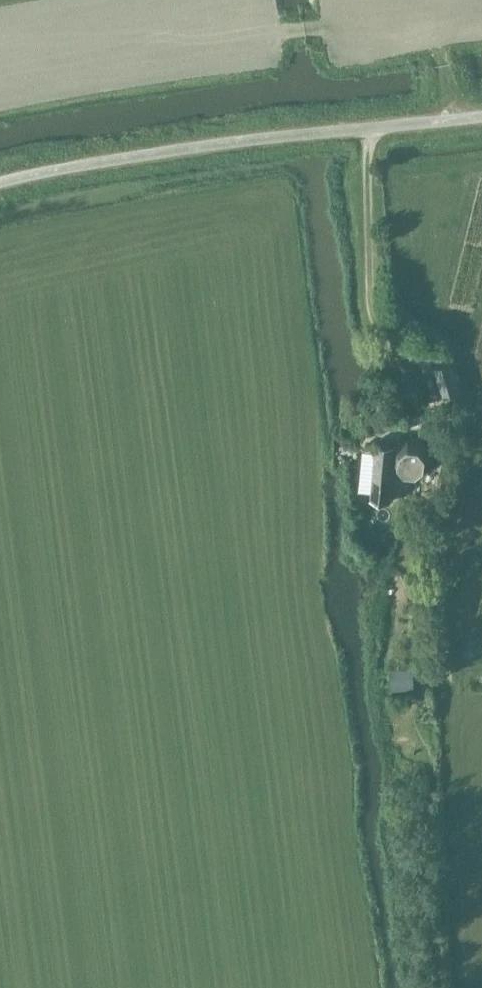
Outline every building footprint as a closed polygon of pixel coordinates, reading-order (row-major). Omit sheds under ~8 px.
[(461,392),(452,361),(433,367),(443,398),(461,392)] [(392,501),(395,445),(375,441),(369,499),(392,501)] [(425,463),(426,453),(420,444),(409,443),(400,450),(399,460),(406,469),(416,470),(425,463)] [(414,689),(414,668),(394,668),(395,690),(414,689)]
